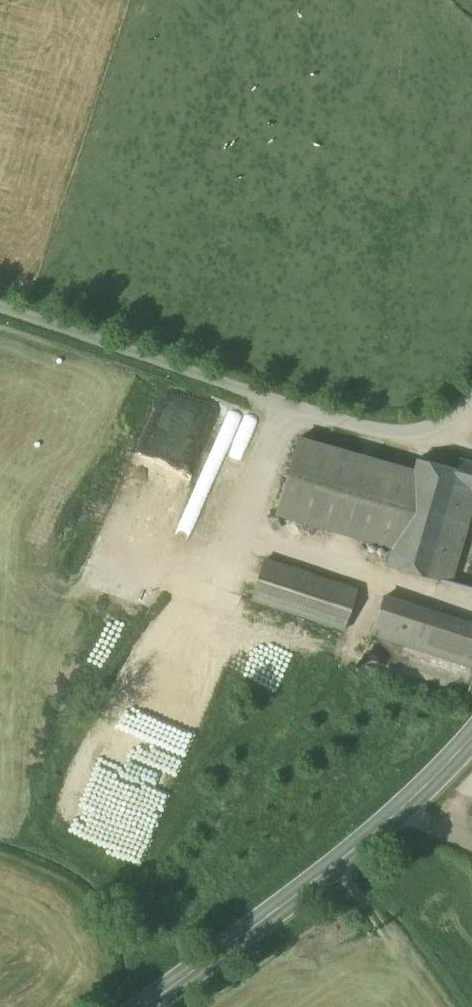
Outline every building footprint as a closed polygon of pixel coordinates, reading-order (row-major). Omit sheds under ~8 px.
[(231,411),(217,470),(231,474),(245,414),(231,411)] [(169,540),(204,428),(156,413),(121,525),(169,540)] [(277,515),(392,548),(414,471),(299,439),(277,515)] [(460,459),(439,453),(435,465),(456,471),(459,461),(460,459)] [(387,567),(432,579),(457,485),(471,489),(471,464),(459,461),(456,471),(435,465),(417,460),(414,471),(392,548),(387,567)] [(358,590),(265,559),(252,598),(345,629),(358,590)] [(384,598),(373,631),(471,665),(471,628),(384,598)]
